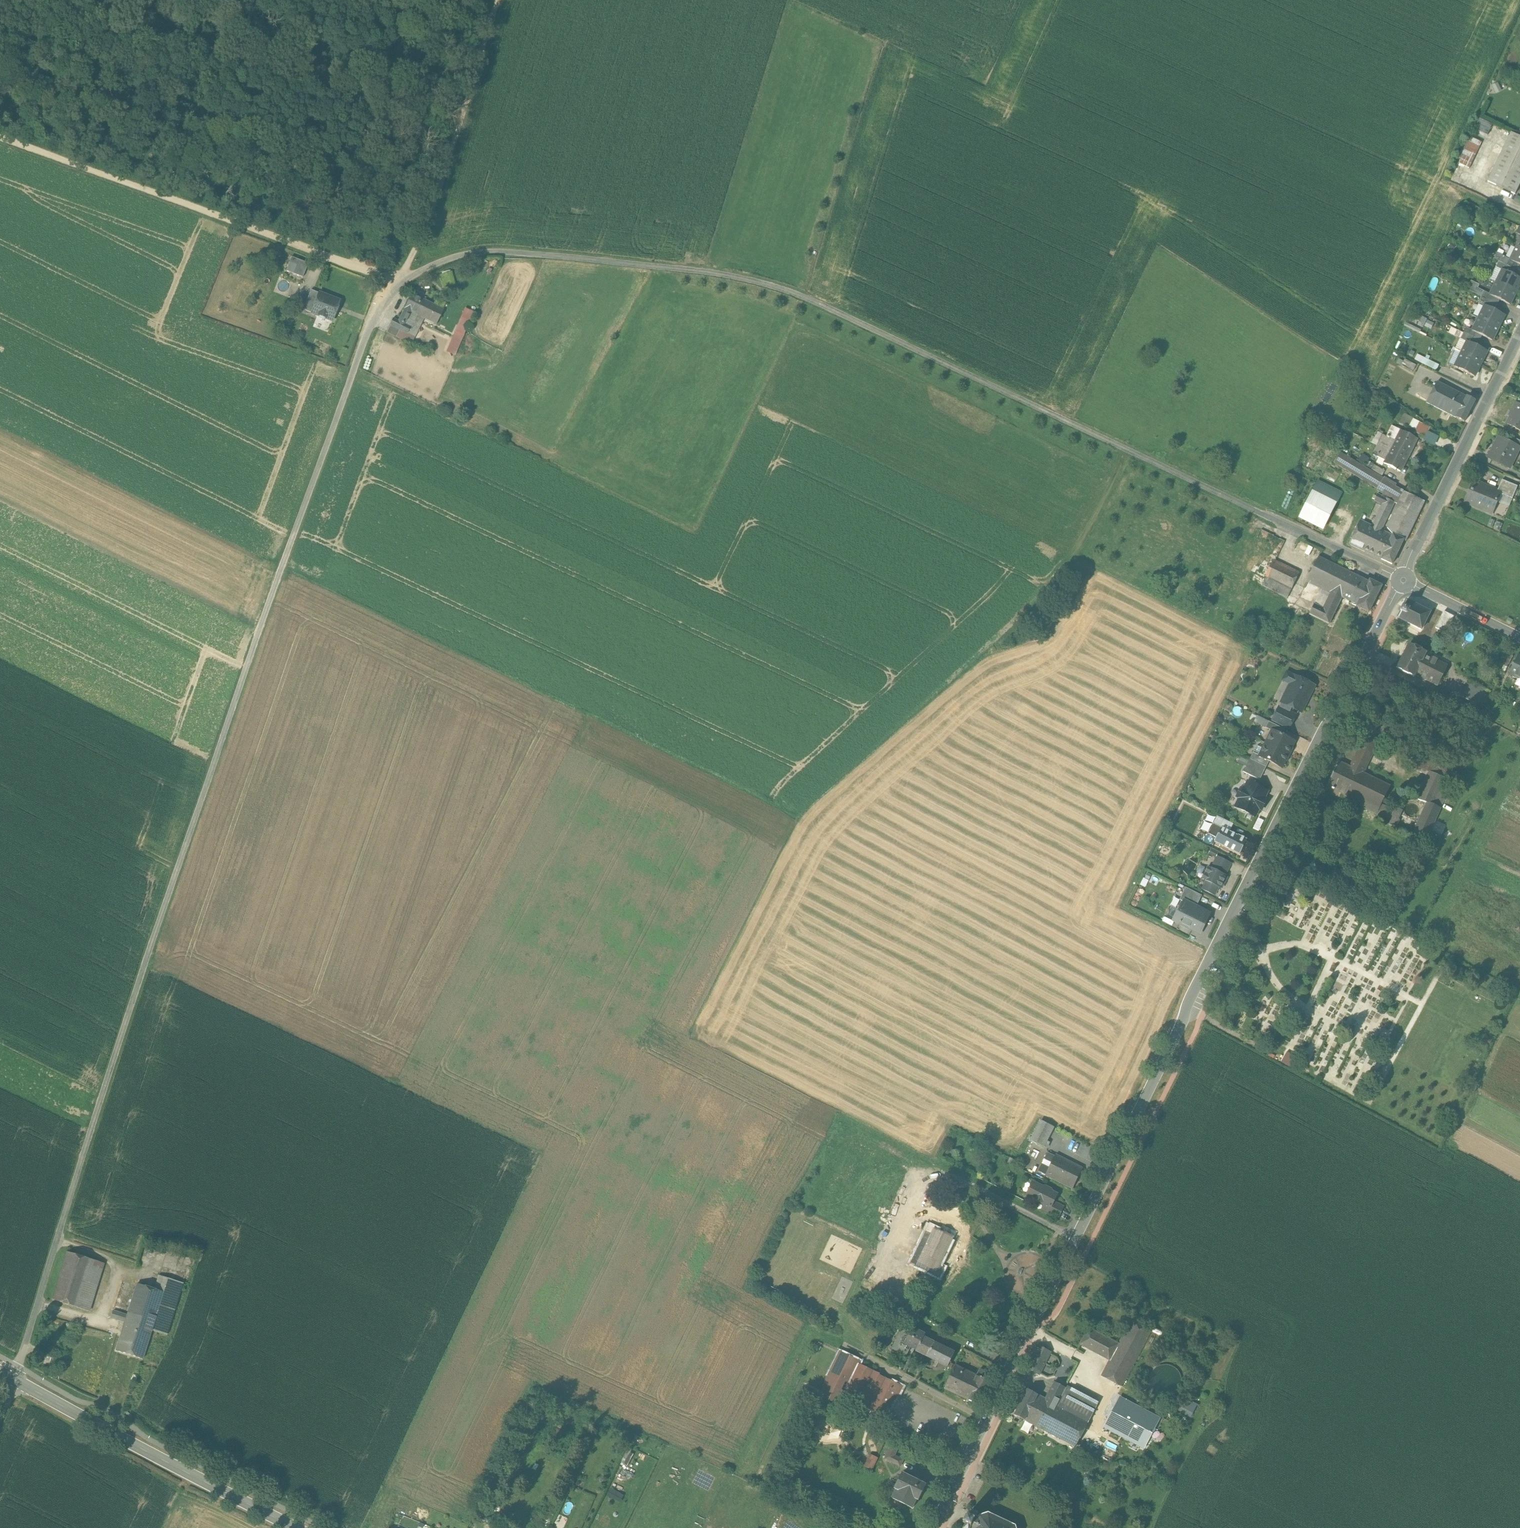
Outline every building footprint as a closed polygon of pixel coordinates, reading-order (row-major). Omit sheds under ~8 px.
[(1511,133),(1488,182),(1517,195),(1519,188),(1519,137),(1511,133)] [(1470,169),(1482,142),(1470,137),(1458,164),(1470,169)] [(1516,248),(1511,260),(1510,260),(1519,265),(1519,250),(1516,248)] [(307,259),(295,255),(293,261),(305,265),(307,259)] [(1504,257),(1501,263),(1515,269),(1517,271),(1519,266),(1519,265),(1510,260),(1511,260),(1504,257)] [(305,265),(293,261),(290,270),(306,275),(309,266),(305,265)] [(1501,263),(1499,261),(1496,267),(1502,270),(1512,275),(1515,269),(1501,263)] [(1502,270),(1496,282),(1516,292),(1519,284),(1519,279),(1512,275),(1502,270)] [(1516,292),(1496,282),(1490,294),(1490,295),(1500,300),(1510,305),(1516,292)] [(340,301),(311,290),(303,310),(318,316),(319,318),(323,319),(325,318),(332,321),(340,301)] [(1500,300),(1490,295),(1490,294),(1484,291),(1481,297),(1497,305),(1500,300)] [(444,310),(412,294),(404,308),(404,309),(398,321),(405,324),(411,312),(423,318),(436,324),(444,310)] [(1497,305),(1481,297),(1478,303),(1484,306),(1485,306),(1495,311),(1497,305)] [(1495,311),(1485,306),(1484,306),(1479,318),(1498,328),(1504,316),(1495,311)] [(464,307),(447,352),(457,355),(474,311),(464,307)] [(423,318),(411,312),(405,324),(411,327),(407,334),(414,337),(423,318)] [(1419,323),(1431,329),(1433,323),(1421,317),(1419,323)] [(398,321),(393,318),(390,325),(400,330),(407,334),(411,327),(405,324),(398,321)] [(1498,328),(1479,318),(1473,330),(1472,331),(1482,336),(1492,341),(1498,328)] [(400,330),(390,325),(386,332),(397,337),(400,330)] [(1482,336),(1472,331),(1473,330),(1466,327),(1463,333),(1480,341),(1482,336)] [(1480,341),(1463,333),(1460,339),(1467,342),(1477,347),(1480,341)] [(1477,347),(1467,342),(1461,354),(1481,364),(1487,351),(1477,347)] [(1481,364),(1461,354),(1455,367),(1474,376),(1481,364)] [(1417,355),(1414,360),(1437,369),(1439,363),(1417,355)] [(1416,366),(1405,359),(1401,366),(1412,372),(1416,366)] [(1438,382),(1427,403),(1443,411),(1453,390),(1438,382)] [(1468,397),(1453,390),(1443,411),(1457,418),(1465,422),(1476,401),(1468,397)] [(1380,395),(1373,391),(1368,398),(1375,403),(1380,395)] [(1516,403),(1512,412),(1513,412),(1507,424),(1516,428),(1516,429),(1519,431),(1519,405),(1516,403)] [(1360,410),(1356,416),(1362,420),(1366,414),(1360,410)] [(1420,422),(1412,418),(1408,426),(1416,430),(1420,422)] [(1416,430),(1414,432),(1425,438),(1428,432),(1430,428),(1420,422),(1416,430)] [(1417,439),(1392,426),(1387,437),(1383,435),(1377,446),(1382,448),(1390,453),(1392,449),(1408,458),(1417,439)] [(1378,432),(1372,443),(1377,446),(1383,435),(1378,432)] [(1438,437),(1428,432),(1425,438),(1423,440),(1434,446),(1438,437)] [(1499,438),(1489,458),(1510,468),(1519,449),(1519,448),(1512,444),(1499,438)] [(1514,438),(1512,444),(1519,448),(1519,441),(1514,438)] [(1408,458),(1392,449),(1390,453),(1382,448),(1377,446),(1375,450),(1380,453),(1377,457),(1385,461),(1384,464),(1400,472),(1408,458)] [(1384,479),(1340,452),(1334,463),(1377,489),(1384,479)] [(1385,471),(1374,465),(1372,470),(1382,476),(1385,471)] [(1396,485),(1385,478),(1384,479),(1377,489),(1376,490),(1395,503),(1398,504),(1404,492),(1395,486),(1396,485)] [(1517,486),(1502,480),(1497,491),(1501,492),(1500,493),(1512,498),(1517,486)] [(1497,491),(1474,481),(1465,503),(1492,514),(1500,493),(1501,492),(1497,491)] [(1317,482),(1300,516),(1324,528),(1341,494),(1317,482)] [(1425,502),(1404,492),(1398,504),(1387,527),(1393,534),(1404,539),(1404,540),(1406,542),(1425,502)] [(1372,526),(1361,520),(1349,544),(1382,559),(1393,535),(1382,530),(1395,503),(1378,494),(1375,501),(1382,505),(1372,526)] [(1393,535),(1382,559),(1393,564),(1404,540),(1404,539),(1393,534),(1393,535)] [(1354,575),(1319,557),(1306,582),(1321,589),(1309,615),(1329,624),(1342,598),(1343,598),(1354,575)] [(1299,574),(1275,561),(1262,586),(1287,598),(1299,574)] [(1369,582),(1354,575),(1343,598),(1358,605),(1357,607),(1369,612),(1381,586),(1370,580),(1369,582)] [(1428,612),(1408,602),(1408,601),(1407,601),(1406,601),(1405,602),(1404,606),(1403,606),(1400,612),(1401,612),(1399,616),(1398,617),(1398,618),(1400,619),(1419,629),(1421,630),(1422,629),(1422,628),(1429,614),(1429,615),(1430,613),(1429,613),(1430,613),(1429,612),(1428,611),(1428,612)] [(1444,612),(1436,628),(1446,633),(1454,617),(1444,612)] [(1426,652),(1409,644),(1397,669),(1414,677),(1415,675),(1438,686),(1448,666),(1437,661),(1437,660),(1433,658),(1433,659),(1425,655),(1426,652)] [(1518,655),(1508,674),(1518,679),(1515,685),(1519,687),(1519,656),(1518,655)] [(1314,686),(1295,676),(1282,703),(1301,712),(1314,686)] [(1485,688),(1469,680),(1460,697),(1476,705),(1485,688)] [(1295,716),(1279,708),(1273,720),(1289,728),(1295,716)] [(1285,730),(1269,722),(1266,728),(1272,731),(1272,730),(1282,735),(1285,730)] [(1282,735),(1272,730),(1272,731),(1266,744),(1289,755),(1290,752),(1294,742),(1282,735)] [(1364,739),(1350,767),(1358,771),(1363,773),(1376,745),(1364,739)] [(1289,755),(1266,744),(1263,749),(1258,747),(1256,747),(1253,753),(1260,756),(1259,757),(1269,761),(1282,768),(1287,758),(1288,758),(1289,755)] [(1269,761),(1259,757),(1260,756),(1253,753),(1250,759),(1266,767),(1269,761)] [(1427,804),(1413,835),(1419,838),(1433,806),(1439,809),(1451,782),(1446,779),(1450,769),(1420,756),(1414,769),(1427,775),(1416,798),(1427,804)] [(1266,767),(1250,759),(1244,772),(1260,780),(1266,767)] [(1350,767),(1339,762),(1327,786),(1326,789),(1331,791),(1332,790),(1334,790),(1334,789),(1347,795),(1358,771),(1350,767)] [(1363,773),(1358,771),(1347,795),(1362,802),(1360,806),(1376,814),(1381,804),(1390,786),(1363,773)] [(1248,782),(1244,790),(1241,789),(1237,797),(1239,799),(1235,807),(1255,817),(1259,809),(1262,810),(1266,801),(1264,799),(1268,792),(1248,782)] [(1395,811),(1381,804),(1376,814),(1390,821),(1391,821),(1394,813),(1395,811)] [(1394,813),(1391,821),(1390,821),(1389,825),(1394,827),(1399,815),(1394,813)] [(1233,824),(1217,816),(1213,824),(1221,828),(1222,827),(1230,831),(1233,824)] [(1443,833),(1446,824),(1436,820),(1433,829),(1443,833)] [(1230,831),(1222,827),(1221,828),(1213,824),(1208,834),(1216,838),(1215,842),(1240,854),(1247,839),(1238,835),(1230,831)] [(1231,863),(1217,857),(1212,869),(1225,875),(1231,863)] [(1212,869),(1209,867),(1203,879),(1207,881),(1203,889),(1214,895),(1219,887),(1220,888),(1226,876),(1225,875),(1212,869)] [(1184,901),(1196,907),(1202,896),(1186,888),(1180,900),(1184,901)] [(1196,907),(1184,901),(1180,910),(1179,910),(1173,920),(1201,933),(1210,914),(1196,907)] [(1041,1121),(1031,1141),(1046,1148),(1049,1142),(1046,1141),(1054,1127),(1041,1121)] [(1083,1169),(1056,1155),(1056,1156),(1048,1153),(1042,1164),(1042,1165),(1039,1172),(1073,1188),(1083,1169)] [(1021,1161),(1018,1167),(1024,1170),(1027,1164),(1021,1161)] [(1057,1195),(1033,1182),(1027,1195),(1045,1204),(1051,1208),(1054,1202),(1057,1195)] [(1064,1207),(1054,1202),(1051,1208),(1045,1204),(1042,1210),(1058,1218),(1064,1207)] [(938,1205),(925,1233),(925,1234),(925,1235),(926,1237),(927,1238),(928,1240),(929,1240),(926,1246),(923,1245),(922,1245),(921,1245),(919,1246),(918,1247),(910,1263),(917,1266),(939,1277),(944,1268),(939,1265),(952,1238),(954,1239),(954,1238),(948,1236),(958,1215),(960,1216),(960,1215),(938,1205)] [(104,1263),(67,1252),(52,1300),(89,1311),(101,1275),(101,1274),(104,1263)] [(164,1292),(152,1330),(167,1335),(183,1283),(159,1275),(155,1290),(164,1292)] [(155,1290),(137,1284),(127,1315),(113,1311),(111,1318),(125,1322),(152,1330),(164,1292),(155,1290)] [(1111,1362),(1104,1376),(1124,1387),(1151,1331),(1131,1321),(1119,1345),(1111,1362)] [(152,1330),(125,1322),(116,1351),(143,1359),(152,1330)] [(925,1335),(914,1329),(906,1344),(917,1350),(916,1351),(917,1351),(925,1335)] [(1119,1345),(1090,1330),(1081,1347),(1111,1362),(1119,1345)] [(935,1342),(924,1337),(925,1335),(917,1351),(928,1357),(935,1342)] [(955,1352),(935,1342),(928,1357),(948,1367),(955,1352)] [(1053,1352),(1038,1344),(1027,1366),(1042,1374),(1053,1352)] [(880,1374),(860,1365),(862,1361),(840,1351),(819,1396),(838,1405),(840,1400),(850,1405),(851,1402),(871,1411),(873,1407),(878,1409),(877,1412),(886,1417),(890,1409),(888,1408),(893,1398),(895,1399),(898,1392),(899,1393),(903,1387),(885,1378),(884,1381),(878,1378),(880,1374)] [(977,1376),(955,1365),(945,1389),(978,1404),(989,1381),(991,1376),(992,1375),(991,1375),(980,1370),(977,1376)] [(1181,1387),(1182,1381),(1181,1375),(1177,1370),(1172,1366),(1165,1365),(1159,1366),(1154,1370),(1151,1375),(1149,1382),(1151,1388),(1154,1393),(1160,1396),(1166,1398),(1172,1396),(1177,1393),(1181,1387)] [(1066,1388),(1054,1382),(1046,1399),(1057,1405),(1066,1388)] [(1097,1405),(1066,1388),(1057,1405),(1089,1422),(1097,1405)] [(1046,1399),(1028,1390),(1015,1415),(1076,1447),(1089,1422),(1057,1405),(1046,1399)] [(1160,1419),(1120,1398),(1105,1426),(1144,1447),(1160,1419)] [(1188,1399),(1182,1412),(1192,1416),(1198,1404),(1188,1399)] [(903,1460),(894,1456),(898,1448),(892,1445),(885,1459),(900,1466),(903,1460)] [(877,1458),(871,1455),(866,1466),(872,1469),(877,1458)] [(927,1484),(904,1472),(895,1488),(898,1490),(894,1498),(912,1507),(916,1499),(919,1500),(927,1484)] [(610,1488),(607,1496),(620,1500),(623,1493),(610,1488)] [(991,1513),(978,1516),(975,1515),(977,1511),(973,1508),(964,1527),(969,1527),(971,1527),(1016,1527),(1015,1525),(991,1513)]
